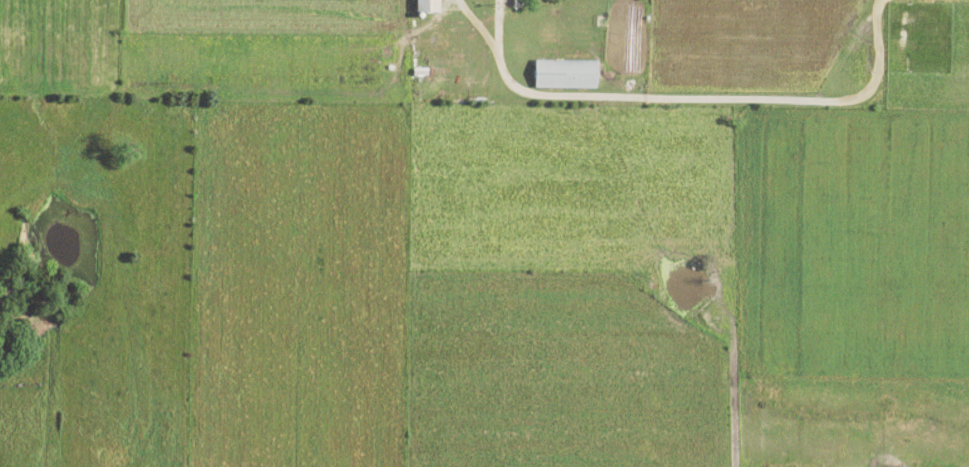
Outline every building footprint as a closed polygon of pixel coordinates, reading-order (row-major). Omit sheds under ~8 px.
[(439,0),(416,0),(416,12),(439,12),(439,0)] [(597,62),(535,61),(535,89),(597,89),(597,62)]
